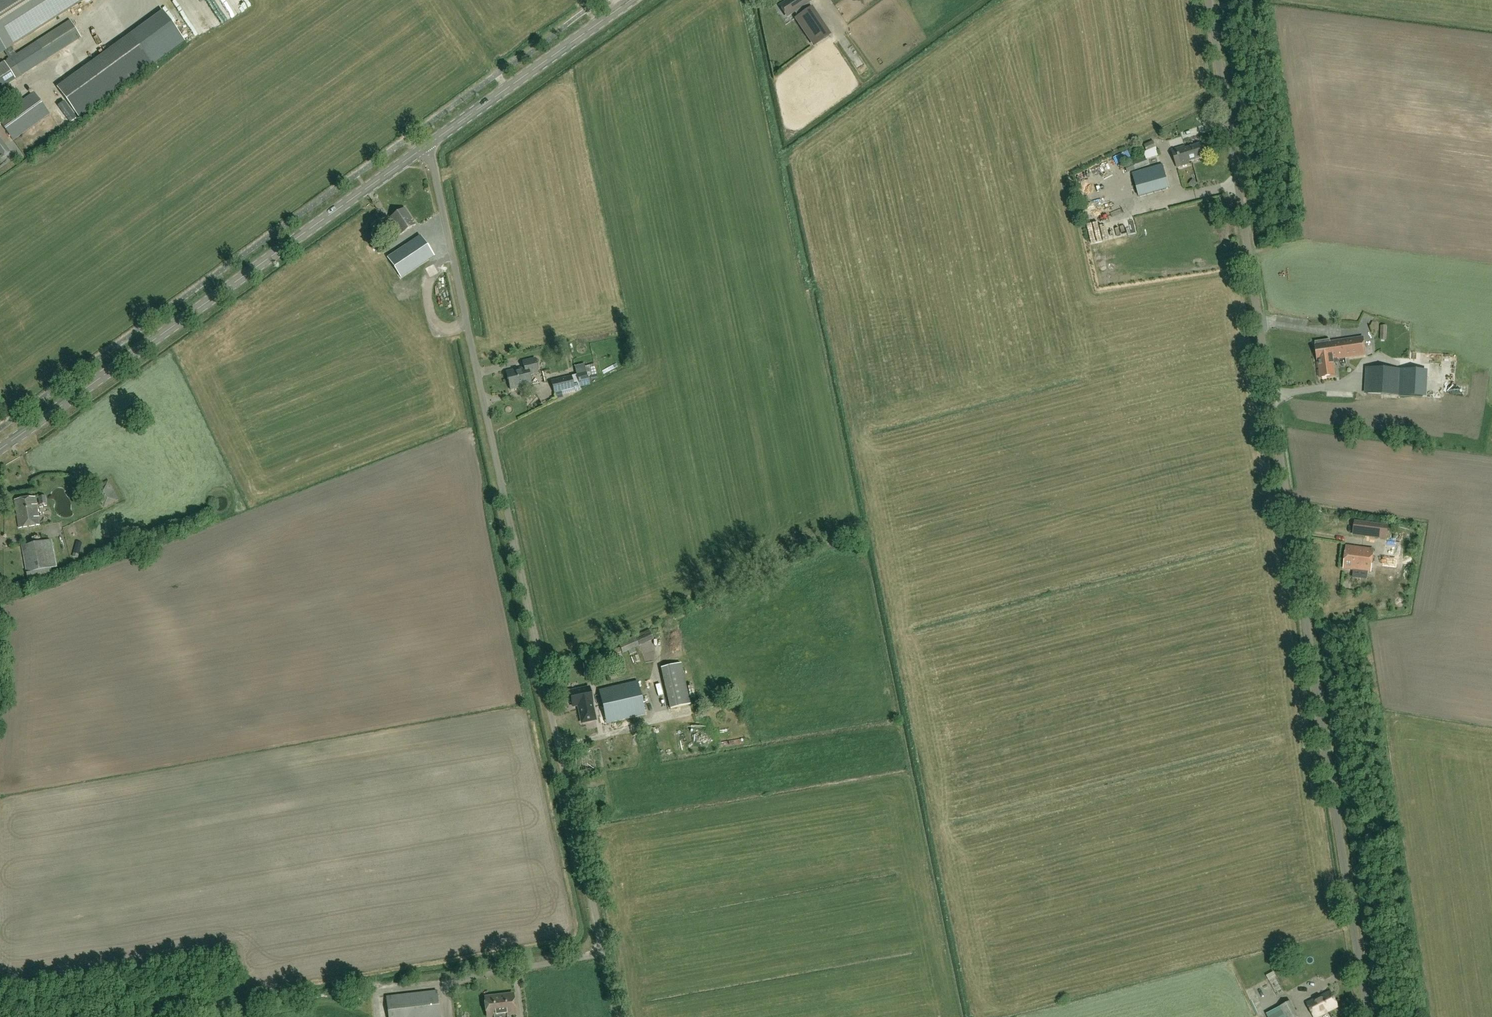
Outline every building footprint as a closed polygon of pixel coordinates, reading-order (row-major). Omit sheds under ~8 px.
[(6,50),(12,58),(0,66),(0,90),(81,37),(70,20),(17,55),(11,46),(82,0),(0,0),(0,54),(6,50)] [(782,2),(791,15),(812,0),(785,0),(782,2)] [(164,11),(57,88),(79,118),(185,41),(164,11)] [(855,64),(862,60),(848,36),(841,40),(855,64)] [(65,74),(70,70),(65,64),(61,68),(65,74)] [(50,113),(34,92),(0,116),(0,122),(13,140),(50,113)] [(1,138),(0,138),(0,155),(2,158),(11,152),(1,138)] [(1145,155),(1158,152),(1156,147),(1153,140),(1144,144),(1147,152),(1144,153),(1145,155)] [(1204,158),(1200,144),(1185,148),(1185,146),(1176,149),(1171,150),(1177,168),(1181,167),(1190,164),(1189,162),(1204,158)] [(1128,172),(1149,165),(1146,156),(1125,165),(1128,172)] [(1163,165),(1133,173),(1139,197),(1170,188),(1163,165)] [(1217,172),(1203,176),(1205,185),(1219,181),(1217,172)] [(401,235),(416,225),(405,208),(390,218),(401,235)] [(434,256),(425,242),(421,236),(413,242),(388,259),(400,278),(434,256)] [(1349,342),(1343,343),(1345,359),(1366,356),(1364,336),(1348,339),(1349,342)] [(1337,359),(1344,358),(1345,359),(1343,343),(1343,340),(1330,342),(1330,340),(1316,342),(1316,345),(1315,346),(1317,361),(1318,361),(1320,378),(1336,376),(1334,363),(1338,363),(1337,359)] [(511,390),(532,385),(530,375),(539,373),(535,358),(523,361),(524,367),(506,372),(511,390)] [(575,366),(577,375),(579,384),(588,382),(584,364),(575,366)] [(1444,378),(1443,367),(1433,368),(1434,379),(1444,378)] [(1368,368),(1367,394),(1368,394),(1368,400),(1380,400),(1381,395),(1398,395),(1399,382),(1399,370),(1368,368)] [(580,389),(579,384),(577,375),(551,380),(554,393),(574,388),(575,390),(580,389)] [(1422,383),(1399,382),(1398,395),(1421,397),(1422,383)] [(1436,385),(1437,393),(1445,393),(1445,394),(1459,393),(1459,384),(1436,385)] [(1470,395),(1470,385),(1460,385),(1460,394),(1470,395)] [(105,505),(117,498),(108,481),(96,488),(105,505)] [(19,528),(40,525),(35,498),(15,500),(19,528)] [(1366,522),(1365,537),(1386,540),(1388,525),(1366,522)] [(1399,569),(1401,544),(1385,542),(1382,566),(1399,569)] [(33,543),(21,546),(27,574),(38,571),(33,543)] [(1371,572),(1373,550),(1347,547),(1344,568),(1371,572)] [(38,571),(27,574),(29,583),(53,579),(52,569),(38,571)] [(623,653),(654,638),(650,630),(619,645),(623,653)] [(681,663),(661,668),(670,708),(690,704),(688,692),(687,688),(681,663)] [(638,682),(599,691),(603,708),(604,715),(605,716),(606,723),(607,724),(645,715),(638,682)] [(570,696),(569,696),(570,703),(572,703),(573,707),(579,705),(580,708),(579,709),(582,723),(596,720),(592,703),(593,702),(589,688),(570,692),(570,696)] [(675,737),(670,739),(673,750),(679,748),(675,737)] [(1307,986),(1312,996),(1329,987),(1323,977),(1307,986)] [(437,991),(387,997),(389,1016),(440,1016),(437,991)] [(1338,1007),(1330,991),(1307,1003),(1314,1016),(1317,1016),(1338,1007)] [(502,1016),(507,1016),(507,1015),(515,1014),(513,994),(499,996),(502,1016)] [(499,996),(485,997),(488,1016),(489,1016),(494,1016),(502,1016),(499,996)] [(1291,1001),(1277,1008),(1267,1013),(1268,1016),(1299,1016),(1291,1001)]
